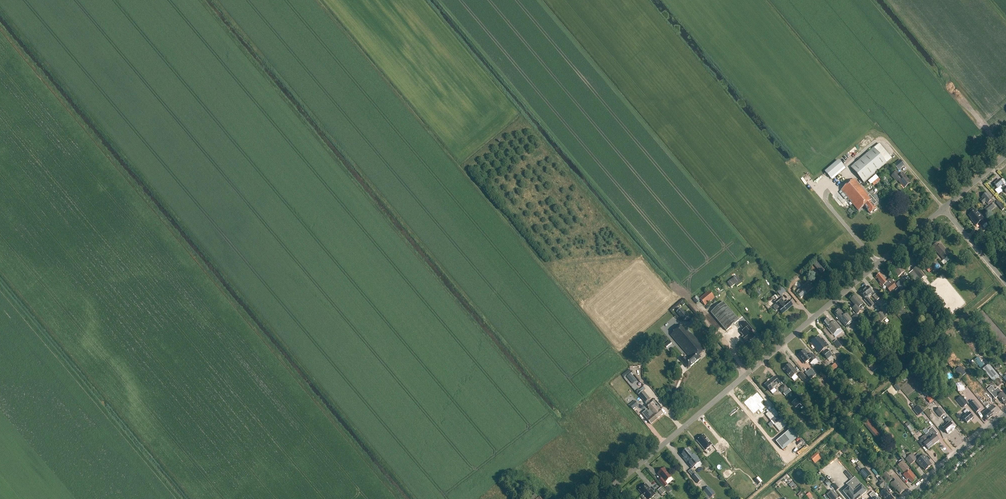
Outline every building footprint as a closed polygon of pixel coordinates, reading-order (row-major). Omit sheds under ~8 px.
[(851,168),(864,183),(887,164),(892,159),(879,144),(874,148),(851,168)] [(898,170),(904,165),(900,160),(894,165),(898,170)] [(825,172),(831,178),(844,167),(838,161),(825,172)] [(900,177),(897,172),(892,176),(896,181),(897,179),(904,188),(910,183),(903,174),(900,177)] [(877,174),(870,180),(874,185),(882,179),(877,174)] [(841,190),(859,211),(864,206),(870,214),(873,211),(874,211),(876,209),(876,208),(873,204),(871,201),(872,200),(854,179),(841,190)] [(994,185),(998,189),(1001,187),(1002,188),(1001,189),(1002,191),(1003,190),(1005,193),(1005,182),(1003,179),(1001,181),(1000,180),(994,185)] [(982,197),(983,199),(981,201),(983,204),(986,202),(988,204),(989,205),(985,209),(988,213),(995,208),(990,202),(993,199),(987,193),(982,197)] [(979,223),(982,227),(987,222),(980,214),(979,214),(976,210),(969,216),(974,222),(973,222),(976,225),(979,223)] [(935,250),(944,260),(950,255),(941,245),(939,246),(937,243),(932,248),(934,251),(935,250)] [(814,264),(821,273),(826,269),(819,259),(814,264)] [(889,266),(898,277),(906,271),(902,266),(899,269),(893,262),(889,266)] [(924,276),(916,266),(912,270),(908,273),(911,278),(916,274),(920,280),(924,276)] [(887,288),(890,292),(896,287),(893,283),(891,285),(888,281),(887,282),(880,274),(876,277),(879,280),(883,286),(885,284),(887,287),(887,288)] [(895,283),(901,289),(905,285),(900,279),(895,283)] [(797,294),(801,298),(813,287),(810,283),(809,282),(808,282),(806,285),(805,285),(803,287),(800,290),(799,290),(797,291),(797,294)] [(781,288),(777,291),(780,295),(784,291),(783,290),(785,289),(781,283),(778,285),(781,288)] [(864,290),(869,296),(871,294),(877,301),(880,298),(876,294),(875,295),(868,286),(864,290)] [(865,300),(871,307),(874,304),(868,297),(869,296),(864,290),(860,292),(866,299),(865,300)] [(699,299),(705,306),(715,298),(709,291),(699,299)] [(855,296),(850,300),(855,306),(853,308),(858,314),(862,310),(859,307),(863,305),(855,296)] [(782,314),(793,305),(789,301),(785,304),(783,302),(783,301),(780,298),(775,302),(777,304),(774,307),(774,308),(776,311),(778,311),(779,310),(782,314)] [(739,320),(723,302),(711,313),(726,331),(739,320)] [(677,312),(684,321),(688,317),(681,309),(677,312)] [(834,313),(846,326),(853,321),(847,314),(845,316),(839,309),(834,313)] [(887,316),(882,310),(876,315),(881,321),(887,316)] [(828,327),(827,328),(833,335),(841,329),(835,321),(832,324),(828,319),(823,323),(828,327)] [(756,337),(751,331),(752,330),(746,322),(741,326),(744,330),(741,333),(744,336),(742,338),(745,341),(745,342),(747,341),(749,343),(756,337)] [(688,365),(690,367),(698,359),(700,357),(699,356),(705,350),(683,324),(671,335),(690,358),(687,361),(684,357),(680,359),(686,366),(688,365)] [(823,339),(821,340),(819,337),(811,343),(820,353),(822,351),(824,352),(822,354),(827,359),(831,356),(826,350),(825,349),(829,345),(823,339)] [(816,359),(811,354),(809,356),(804,351),(798,356),(805,364),(808,361),(810,364),(816,359)] [(783,369),(791,378),(798,373),(790,364),(783,369)] [(988,364),(983,369),(986,373),(994,381),(999,376),(988,364)] [(955,371),(961,378),(966,373),(960,367),(955,371)] [(765,385),(771,392),(780,384),(774,377),(765,385)] [(962,385),(960,383),(954,384),(958,391),(964,390),(964,386),(962,386),(962,385)] [(789,389),(785,384),(780,388),(783,393),(789,389)] [(1005,405),(1005,404),(1005,397),(1002,393),(998,388),(991,394),(995,399),(998,397),(1005,405)] [(643,391),(639,395),(646,403),(650,399),(643,391)] [(751,397),(760,407),(763,405),(760,402),(763,400),(757,392),(751,397)] [(751,396),(743,402),(753,414),(760,407),(751,397),(751,396)] [(961,396),(955,400),(962,408),(967,404),(961,396)] [(791,403),(795,408),(800,404),(796,399),(791,403)] [(969,404),(976,412),(981,408),(974,400),(969,404)] [(650,410),(657,419),(664,414),(660,409),(659,410),(654,405),(651,401),(646,406),(650,410)] [(987,409),(993,416),(998,411),(992,405),(987,409)] [(646,410),(642,406),(636,411),(640,415),(646,410)] [(922,411),(919,407),(912,412),(915,416),(922,411)] [(935,412),(940,418),(945,414),(940,408),(935,412)] [(773,409),(766,415),(780,432),(787,425),(773,409)] [(963,419),(967,423),(970,421),(973,418),(969,414),(970,413),(967,409),(964,412),(967,415),(963,419)] [(982,414),(987,420),(993,416),(987,409),(982,414)] [(647,420),(651,424),(657,419),(650,410),(646,414),(649,418),(647,420)] [(955,429),(950,424),(953,422),(949,417),(945,421),(948,425),(944,429),(948,434),(955,429)] [(865,422),(878,438),(882,434),(869,419),(865,422)] [(911,424),(910,425),(908,422),(904,425),(910,433),(914,430),(912,427),(913,427),(911,424)] [(790,428),(775,441),(783,450),(798,437),(790,428)] [(925,435),(934,445),(939,441),(935,436),(938,434),(932,428),(928,431),(929,432),(925,435)] [(704,435),(697,441),(705,451),(712,445),(704,435)] [(924,445),(928,450),(934,445),(925,435),(920,439),(921,440),(919,443),(922,446),(924,445)] [(687,449),(681,455),(692,469),(700,462),(694,454),(692,455),(687,449)] [(898,459),(902,456),(897,451),(894,455),(898,459)] [(922,467),(925,471),(932,465),(929,462),(930,461),(924,455),(922,457),(920,454),(916,458),(912,454),(909,457),(905,452),(902,454),(906,459),(910,465),(916,461),(922,468),(922,467)] [(866,467),(860,472),(866,479),(872,474),(866,467)] [(672,477),(664,468),(658,474),(661,478),(659,481),(665,487),(667,485),(665,483),(672,477)] [(695,475),(691,469),(688,472),(692,477),(698,484),(702,480),(696,474),(695,475)] [(903,475),(908,480),(909,479),(912,483),(916,480),(915,479),(916,478),(909,470),(908,471),(907,470),(905,472),(906,473),(903,475)] [(896,490),(900,494),(904,490),(901,486),(901,485),(896,479),(894,481),(886,472),(882,476),(884,479),(885,478),(889,482),(896,490)] [(888,483),(884,479),(882,476),(879,479),(881,481),(878,483),(882,488),(888,483)] [(843,492),(849,498),(858,498),(867,492),(855,478),(847,485),(849,487),(843,492)] [(639,490),(643,495),(641,497),(643,498),(651,498),(655,495),(651,490),(651,491),(646,485),(639,490)] [(708,487),(704,491),(710,498),(715,494),(708,487)] [(829,492),(835,498),(837,498),(838,498),(831,490),(829,492)] [(881,498),(883,497),(885,498),(894,498),(890,495),(890,494),(888,492),(886,493),(884,490),(879,495),(881,498)]
